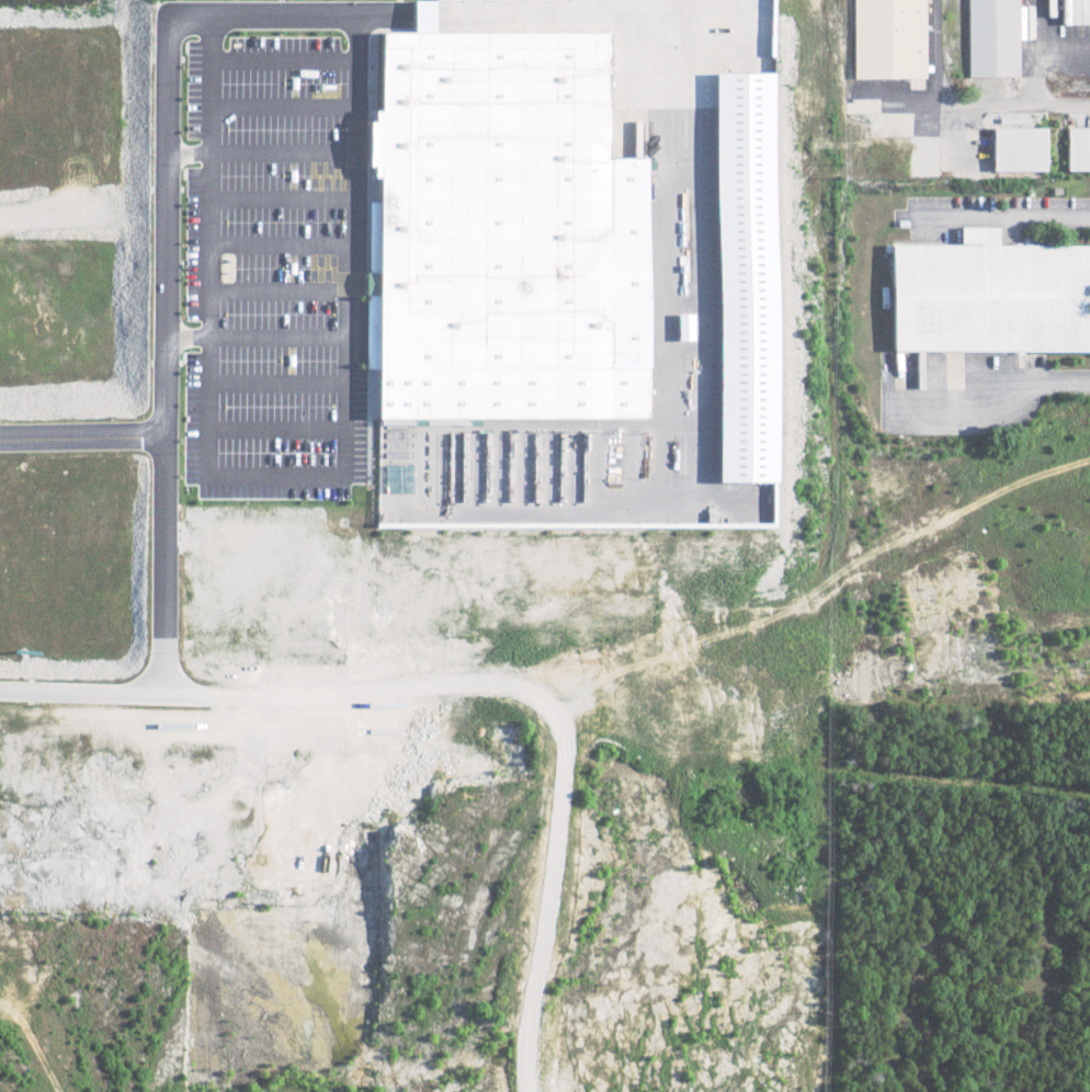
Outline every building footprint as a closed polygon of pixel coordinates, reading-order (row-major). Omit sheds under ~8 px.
[(645,157),(604,157),(605,32),(429,30),(429,0),(407,0),(407,31),(374,30),(373,109),(367,109),(367,120),(361,120),(361,166),(367,166),(367,177),(375,177),(374,272),(364,271),(363,368),(375,369),(374,417),(642,420),(645,157)] [(852,78),(923,77),(922,0),(851,0),(852,78)] [(1017,0),(967,0),(967,76),(1017,76),(1017,0)] [(1089,24),(1089,0),(1060,0),(1061,25),(1089,24)] [(712,482),(771,482),(771,72),(712,72),(712,482)] [(924,89),(924,77),(910,77),(910,89),(924,89)] [(991,170),(1043,170),(1044,127),(992,127),(991,170)] [(1066,128),(1066,171),(1089,171),(1089,127),(1066,128)] [(890,350),(1088,352),(1089,245),(998,244),(999,227),(961,226),(961,244),(891,244),(890,350)]
